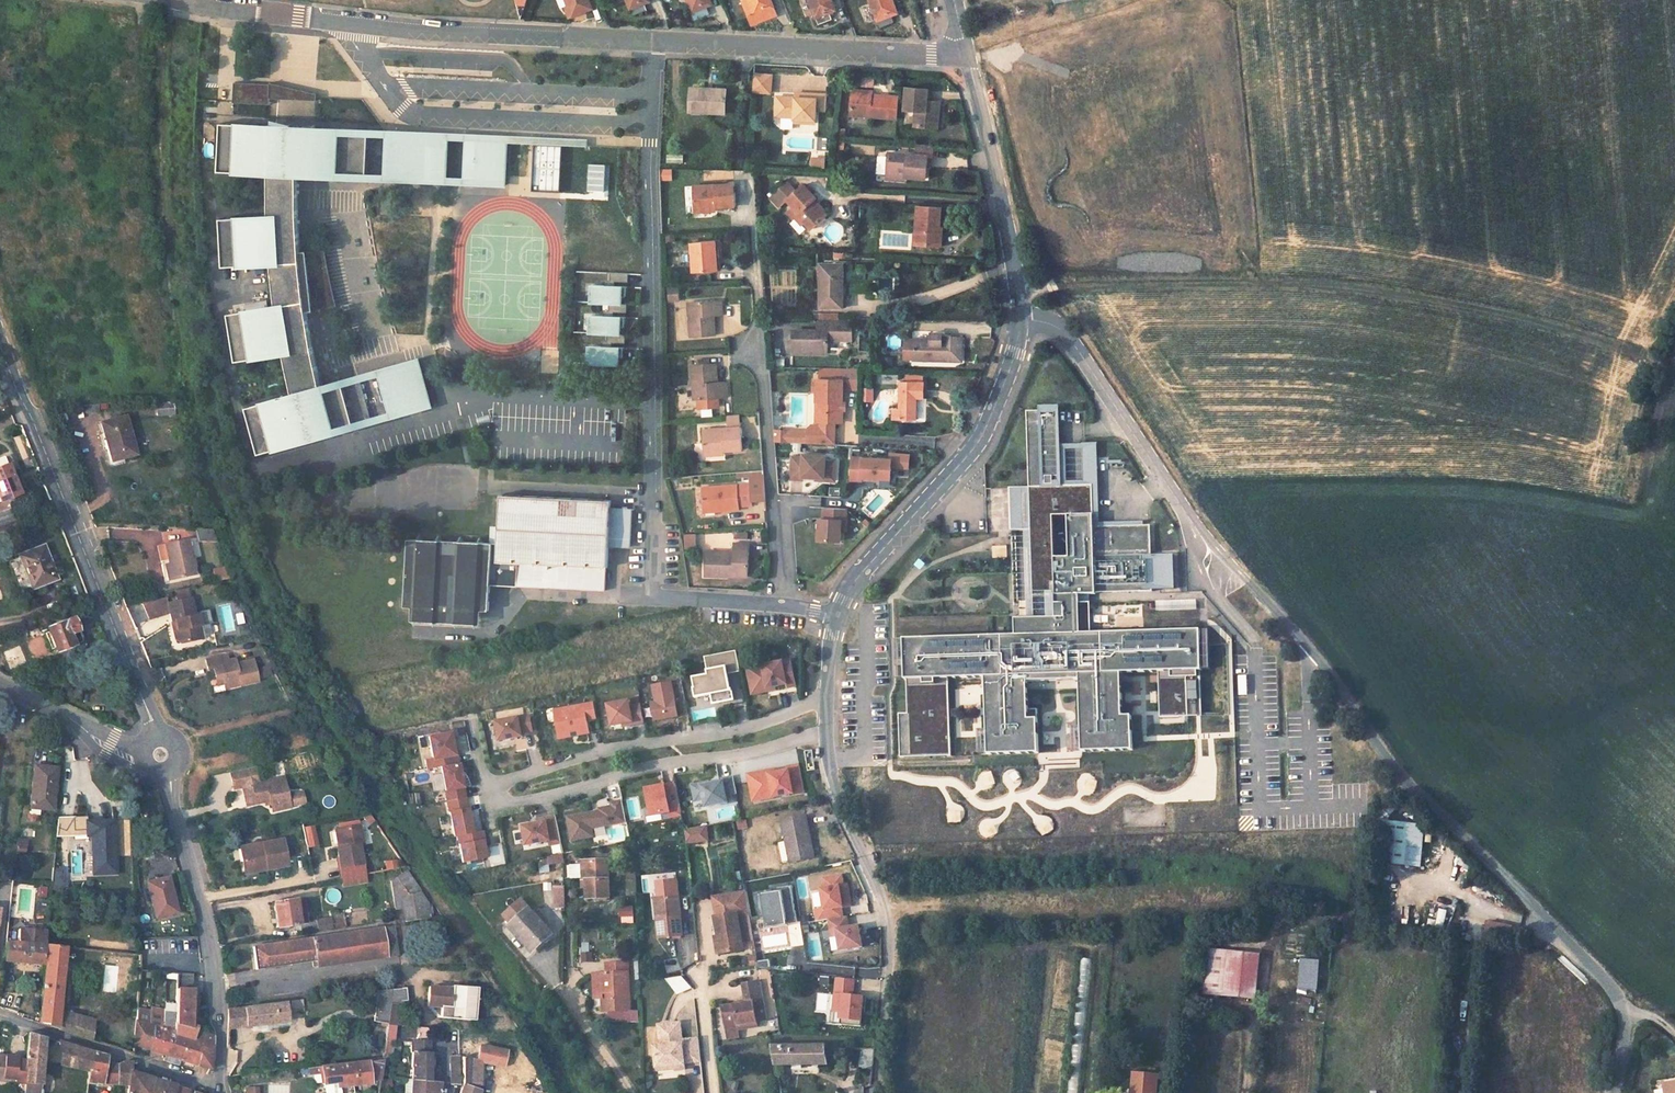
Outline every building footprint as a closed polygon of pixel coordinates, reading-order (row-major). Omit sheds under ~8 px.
[(563,17),(595,6),(592,0),(585,0),(571,5),(569,0),(557,0),(563,17)] [(636,16),(651,10),(648,2),(652,0),(629,0),(636,16)] [(697,19),(711,12),(708,5),(713,3),(712,0),(689,0),(697,19)] [(760,22),(780,13),(774,0),(750,0),(760,22)] [(822,25),(835,20),(832,12),(837,9),(832,0),(810,0),(822,25)] [(884,27),(897,21),(894,14),(899,12),(894,0),(872,0),(884,27)] [(752,93),(772,93),(772,72),(753,72),(752,93)] [(873,87),(875,77),(863,75),(862,85),(873,87)] [(270,104),(271,84),(234,82),(233,103),(270,104)] [(933,88),(910,86),(909,110),(920,110),(920,124),(947,126),(947,114),(944,114),(944,100),(933,98),(933,88)] [(727,89),(692,87),(690,110),(725,113),(727,89)] [(862,90),(853,89),(852,109),(870,110),(870,115),(896,117),(898,95),(873,94),(862,93),(862,90)] [(829,94),(811,93),(810,97),(798,97),(780,95),(779,108),(784,108),(784,115),(797,116),(797,121),(818,122),(819,109),(828,109),(829,94)] [(349,99),(332,99),(332,113),(373,114),(373,100),(358,100),(358,97),(349,96),(349,99)] [(588,145),(589,138),(315,126),(221,124),(220,172),(271,173),(272,213),(222,219),(226,267),(275,264),(281,305),(232,314),(241,361),(289,351),(299,393),(252,407),(266,453),(437,402),(423,356),(327,385),(322,364),(318,347),(311,310),(309,299),(295,302),(293,283),(290,261),(304,260),(303,250),(300,213),(299,174),(506,186),(508,144),(588,145)] [(916,151),(888,149),(886,173),(908,174),(926,175),(928,152),(932,152),(933,142),(916,141),(916,151)] [(812,155),(811,166),(825,167),(826,156),(812,155)] [(671,169),(661,170),(662,180),(672,179),(671,169)] [(908,174),(886,173),(886,180),(907,181),(908,174)] [(791,180),(779,190),(786,199),(788,198),(799,189),(791,180)] [(806,218),(813,227),(832,210),(808,182),(799,189),(788,198),(792,203),(806,218)] [(735,186),(693,190),(695,212),(738,210),(735,186)] [(774,194),(781,204),(786,199),(779,190),(774,194)] [(792,203),(786,208),(799,223),(806,218),(792,203)] [(942,206),(918,204),(915,242),(936,244),(938,225),(940,225),(942,206)] [(717,211),(695,212),(695,221),(718,219),(717,211)] [(718,242),(694,243),(697,273),(720,273),(719,269),(718,254),(718,242)] [(309,299),(311,310),(341,304),(338,294),(334,278),(334,276),(330,258),(328,248),(303,250),(304,260),(290,261),(293,283),(295,302),(309,299)] [(843,264),(816,262),(815,285),(821,285),(821,305),(842,305),(843,264)] [(630,275),(614,275),(613,283),(617,283),(629,284),(630,275)] [(617,287),(609,287),(595,286),(594,303),(612,304),(611,313),(615,313),(628,314),(628,306),(624,306),(625,288),(617,287)] [(682,290),(672,291),(673,300),(683,300),(682,290)] [(724,302),(694,303),(695,319),(689,319),(690,339),(718,338),(716,321),(725,321),(724,302)] [(615,317),(607,317),(593,316),(592,333),(610,334),(609,343),(613,343),(626,344),(626,336),(622,335),(623,318),(615,317)] [(856,318),(824,318),(825,327),(801,327),(800,350),(832,350),(833,336),(856,335),(856,318)] [(932,336),(914,336),(913,355),(962,357),(963,334),(944,333),(944,329),(932,329),(932,336)] [(613,347),(605,347),(591,346),(590,363),(620,365),(621,348),(613,347)] [(716,363),(691,365),(692,383),(699,383),(700,399),(730,397),(728,378),(718,379),(716,363)] [(824,397),(823,419),(825,419),(824,423),(824,428),(842,428),(842,419),(845,419),(845,384),(862,384),(862,368),(845,368),(846,377),(820,376),(819,397),(824,397)] [(845,368),(820,368),(820,376),(846,377),(845,368)] [(926,394),(926,377),(925,377),(925,369),(910,369),(910,376),(902,376),(902,415),(919,415),(920,394),(926,394)] [(699,383),(692,383),(695,399),(700,399),(699,383)] [(874,401),(874,387),(863,387),(863,401),(874,401)] [(172,400),(154,401),(155,415),(173,413),(172,400)] [(701,408),(701,416),(713,415),(712,407),(701,408)] [(1058,485),(1057,413),(1027,413),(1029,532),(1015,532),(1016,634),(898,636),(900,706),(884,706),(885,770),(955,769),(954,724),(970,723),(971,770),(1051,769),(1050,720),(1035,720),(1034,688),(1075,687),(1076,759),(1136,758),(1136,716),(1135,688),(1105,689),(1104,674),(1154,673),(1155,716),(1202,715),(1201,631),(1090,633),(1090,594),(1088,484),(1058,485)] [(125,415),(100,421),(109,459),(135,452),(125,415)] [(919,415),(902,415),(895,415),(895,426),(919,426),(919,415)] [(728,418),(725,418),(726,427),(702,428),(704,450),(725,449),(744,448),(742,417),(728,418)] [(824,428),(824,423),(812,423),(812,427),(776,427),(777,438),(837,440),(837,428),(824,428)] [(818,477),(836,478),(837,459),(826,459),(827,452),(806,451),(806,455),(793,454),(792,477),(804,477),(805,474),(818,474),(818,477)] [(0,454),(0,499),(18,492),(2,452),(0,454)] [(863,477),(864,473),(892,475),(893,455),(854,453),(852,476),(863,477)] [(754,474),(752,484),(754,502),(766,501),(765,472),(754,474)] [(752,484),(707,487),(709,506),(725,504),(726,511),(745,511),(744,507),(755,507),(754,502),(752,484)] [(606,567),(609,568),(610,542),(631,543),(632,505),(611,505),(611,499),(500,496),(500,546),(409,542),(407,610),(415,610),(484,612),(493,612),(494,587),(494,580),(606,584),(606,567)] [(16,523),(9,502),(0,505),(0,527),(16,523)] [(840,539),(841,527),(848,527),(849,506),(826,505),(825,517),(821,517),(820,538),(840,539)] [(213,528),(200,528),(202,539),(217,539),(215,533),(213,528)] [(736,539),(748,539),(748,531),(736,531),(736,539)] [(696,532),(684,533),(685,546),(697,546),(696,532)] [(164,552),(170,579),(199,573),(191,538),(165,543),(167,552),(164,552)] [(733,542),(732,550),(707,549),(706,577),(744,579),(744,574),(749,573),(750,542),(733,542)] [(993,558),(1007,557),(1007,545),(992,546),(993,558)] [(43,546),(17,556),(29,587),(55,578),(43,546)] [(213,581),(227,578),(225,566),(211,568),(213,581)] [(606,584),(494,580),(494,587),(608,594),(606,584)] [(195,615),(192,597),(189,586),(177,589),(179,600),(168,602),(166,591),(155,593),(158,610),(169,607),(172,620),(176,620),(178,628),(174,628),(176,638),(181,641),(200,637),(197,624),(201,624),(199,614),(195,615)] [(1196,608),(1196,600),(1159,599),(1158,608),(1196,608)] [(484,612),(415,610),(414,624),(484,625),(484,612)] [(73,614),(45,625),(56,655),(74,648),(70,637),(79,633),(73,614)] [(1109,623),(1109,614),(1095,615),(1095,624),(1109,623)] [(79,633),(70,637),(74,648),(84,645),(79,633)] [(734,696),(729,675),(744,672),(740,648),(705,655),(709,673),(695,676),(698,695),(715,691),(717,700),(734,696)] [(224,656),(203,659),(205,669),(211,668),(213,677),(219,676),(221,684),(236,681),(237,686),(255,682),(251,661),(234,664),(233,659),(225,661),(224,656)] [(793,656),(748,664),(753,691),(777,687),(776,683),(787,682),(788,684),(798,683),(793,656)] [(263,678),(272,674),(267,664),(259,668),(263,678)] [(221,684),(219,676),(213,677),(214,685),(221,684)] [(655,684),(659,701),(653,702),(656,719),(680,715),(673,681),(655,684)] [(642,703),(632,705),(631,700),(611,704),(614,724),(626,722),(626,725),(646,721),(642,703)] [(590,733),(587,719),(598,716),(595,702),(556,710),(562,738),(590,733)] [(692,719),(716,718),(715,705),(691,707),(692,719)] [(524,735),(523,732),(535,730),(532,715),(498,721),(502,739),(524,735)] [(455,753),(450,731),(430,735),(435,758),(427,759),(428,767),(441,765),(459,761),(457,753),(455,753)] [(1337,759),(1328,759),(1328,771),(1337,771),(1337,759)] [(466,796),(459,761),(441,765),(448,799),(466,796)] [(789,766),(790,770),(777,772),(776,766),(750,771),(755,799),(806,789),(801,763),(789,766)] [(33,766),(30,807),(52,810),(56,768),(33,766)] [(257,783),(254,767),(228,773),(232,789),(241,787),(245,806),(263,802),(268,801),(269,804),(271,812),(289,808),(282,778),(257,783)] [(729,801),(727,794),(739,791),(735,775),(724,778),(725,781),(704,786),(703,783),(694,785),(697,800),(706,798),(708,806),(729,801)] [(654,816),(672,812),(673,816),(683,814),(677,784),(649,789),(654,816)] [(472,830),(466,796),(448,799),(455,833),(472,830)] [(596,837),(594,828),(629,822),(625,799),(613,801),(614,806),(602,808),(603,811),(569,817),(574,841),(596,837)] [(362,815),(365,824),(373,821),(369,812),(362,815)] [(551,842),(563,840),(558,813),(538,817),(539,821),(525,824),(528,842),(550,838),(551,842)] [(812,816),(788,820),(795,859),(819,855),(816,837),(824,835),(820,815),(812,816)] [(746,819),(736,821),(738,830),(747,828),(746,819)] [(1420,867),(1425,824),(1396,820),(1391,864),(1420,867)] [(92,835),(92,860),(115,860),(114,821),(86,821),(86,834),(92,835)] [(305,826),(308,847),(317,845),(314,825),(305,826)] [(708,826),(684,827),(685,843),(709,841),(708,826)] [(363,867),(359,848),(364,847),(361,830),(338,833),(341,850),(335,851),(339,871),(341,883),(365,878),(363,867)] [(485,857),(482,839),(484,839),(483,830),(458,834),(462,860),(485,857)] [(243,868),(267,864),(268,866),(288,863),(283,839),(239,847),(243,868)] [(569,850),(547,853),(548,861),(568,860),(569,850)] [(594,860),(589,860),(590,876),(595,876),(595,895),(617,895),(615,858),(594,860)] [(384,860),(385,869),(397,867),(396,859),(384,860)] [(549,864),(539,866),(540,874),(550,872),(549,864)] [(52,867),(52,886),(62,886),(62,867),(52,867)] [(406,870),(388,879),(393,905),(403,905),(406,920),(431,915),(429,903),(406,870)] [(841,949),(864,945),(860,923),(849,924),(847,914),(843,914),(841,903),(850,901),(847,884),(843,885),(841,875),(826,878),(827,888),(822,889),(826,909),(817,910),(819,919),(829,917),(833,937),(838,936),(841,949)] [(146,883),(154,918),(176,912),(167,878),(146,883)] [(567,882),(556,880),(554,906),(565,907),(567,882)] [(738,901),(749,900),(745,881),(735,882),(738,901)] [(715,903),(714,903),(717,925),(721,924),(723,943),(743,941),(738,901),(735,882),(714,886),(715,903)] [(543,908),(553,908),(553,883),(544,883),(543,908)] [(0,901),(7,902),(9,886),(2,885),(0,901)] [(788,922),(799,920),(793,885),(774,888),(774,892),(759,894),(763,918),(767,917),(769,929),(789,926),(788,922)] [(529,894),(510,910),(530,937),(551,921),(529,894)] [(683,898),(664,900),(665,920),(660,920),(661,940),(686,938),(683,898)] [(292,899),(271,901),(275,928),(296,925),(292,899)] [(619,917),(634,916),(633,905),(618,906),(619,917)] [(1444,925),(1447,910),(1439,908),(1435,923),(1444,925)] [(343,911),(315,918),(319,932),(346,925),(343,911)] [(385,924),(244,948),(248,971),(309,961),(310,966),(389,951),(385,924)] [(717,925),(714,925),(716,943),(723,943),(721,924),(717,925)] [(16,942),(5,941),(3,961),(42,965),(45,931),(17,929),(16,942)] [(592,961),(591,943),(580,943),(581,962),(592,961)] [(45,944),(39,1005),(58,1010),(64,948),(45,944)] [(1239,955),(1207,952),(1203,995),(1234,998),(1239,955)] [(748,965),(756,965),(756,953),(748,953),(748,965)] [(1259,957),(1239,955),(1234,998),(1254,1000),(1259,957)] [(138,958),(139,970),(164,973),(177,974),(175,962),(138,958)] [(1318,994),(1318,958),(1299,958),(1299,994),(1318,994)] [(757,961),(759,969),(770,967),(769,959),(757,961)] [(605,996),(605,1014),(610,1014),(610,1022),(627,1021),(627,1013),(632,1012),(631,965),(608,965),(608,974),(604,974),(605,996)] [(668,979),(675,995),(690,989),(684,972),(668,979)] [(175,1025),(175,1035),(185,1038),(180,1060),(197,1066),(200,1043),(212,1047),(213,1036),(194,1031),(195,1027),(190,1026),(192,975),(177,974),(176,979),(175,1015),(175,1025)] [(724,1003),(727,1022),(740,1019),(741,1024),(759,1022),(759,1018),(757,1012),(768,1010),(762,977),(743,980),(745,993),(751,993),(752,1000),(746,1000),(724,1003)] [(866,996),(854,995),(855,978),(838,977),(835,1009),(831,1009),(830,1022),(859,1024),(860,1009),(865,1009),(866,996)] [(450,986),(429,983),(428,1003),(438,1004),(437,1015),(474,1019),(477,985),(451,980),(450,986)] [(410,985),(394,987),(377,989),(372,1017),(389,1019),(388,1020),(396,1021),(396,1018),(407,1020),(409,1012),(403,1011),(404,998),(413,998),(410,985)] [(285,1002),(243,1008),(245,1024),(287,1019),(285,1002)] [(39,1005),(38,1023),(57,1029),(58,1010),(39,1005)] [(150,1005),(150,1011),(163,1014),(163,1008),(150,1005)] [(135,1008),(132,1046),(148,1050),(153,1028),(149,1027),(150,1011),(135,1008)] [(243,1008),(228,1010),(228,1026),(245,1024),(243,1008)] [(58,1010),(57,1029),(91,1040),(93,1020),(58,1010)] [(768,1010),(757,1012),(759,1018),(769,1017),(768,1010)] [(153,1028),(148,1050),(164,1055),(169,1033),(162,1031),(163,1022),(163,1014),(150,1011),(149,1027),(153,1028)] [(163,1014),(163,1022),(175,1025),(175,1015),(163,1014)] [(740,1019),(727,1022),(729,1034),(742,1032),(741,1024),(740,1019)] [(683,1021),(663,1023),(665,1044),(659,1044),(662,1065),(679,1063),(679,1066),(686,1065),(685,1058),(691,1057),(691,1060),(702,1058),(700,1036),(685,1038),(683,1021)] [(169,1033),(164,1055),(180,1060),(185,1038),(175,1035),(175,1025),(163,1022),(162,1031),(169,1033)] [(23,1092),(39,1092),(44,1038),(27,1033),(24,1060),(23,1070),(25,1070),(24,1082),(23,1092)] [(379,1081),(380,1073),(386,1074),(393,1036),(386,1035),(382,1058),(320,1066),(320,1073),(322,1091),(369,1085),(368,1082),(379,1081)] [(428,1080),(432,1039),(414,1038),(412,1063),(414,1064),(412,1077),(410,1092),(440,1092),(441,1082),(428,1080)] [(58,1042),(59,1065),(88,1071),(89,1071),(92,1052),(58,1042)] [(200,1043),(197,1066),(210,1070),(212,1047),(200,1043)] [(508,1047),(480,1043),(479,1057),(506,1063),(508,1047)] [(832,1045),(773,1043),(777,1063),(832,1064),(832,1045)] [(859,1048),(859,1066),(874,1066),(874,1048),(859,1048)] [(88,1071),(87,1083),(102,1083),(105,1060),(106,1056),(92,1052),(89,1071),(88,1071)] [(13,1078),(13,1081),(24,1082),(25,1070),(23,1070),(24,1060),(16,1059),(16,1056),(0,1055),(0,1077),(13,1078)] [(163,1062),(178,1066),(180,1060),(164,1055),(163,1062)] [(479,1057),(464,1055),(462,1085),(482,1088),(479,1057)] [(105,1060),(102,1083),(117,1083),(117,1064),(105,1060)] [(117,1064),(117,1083),(128,1084),(129,1072),(131,1072),(132,1064),(124,1062),(117,1064)] [(307,1067),(293,1069),(294,1076),(307,1074),(307,1067)] [(127,1092),(149,1092),(151,1079),(131,1072),(129,1072),(128,1084),(127,1092)] [(1130,1074),(1128,1092),(1152,1092),(1154,1078),(1130,1074)] [(149,1092),(173,1092),(174,1086),(151,1079),(149,1092)] [(1674,1083),(1670,1080),(1660,1082),(1661,1092),(1674,1092),(1674,1083)] [(462,1085),(459,1092),(480,1092),(482,1088),(462,1085)]
